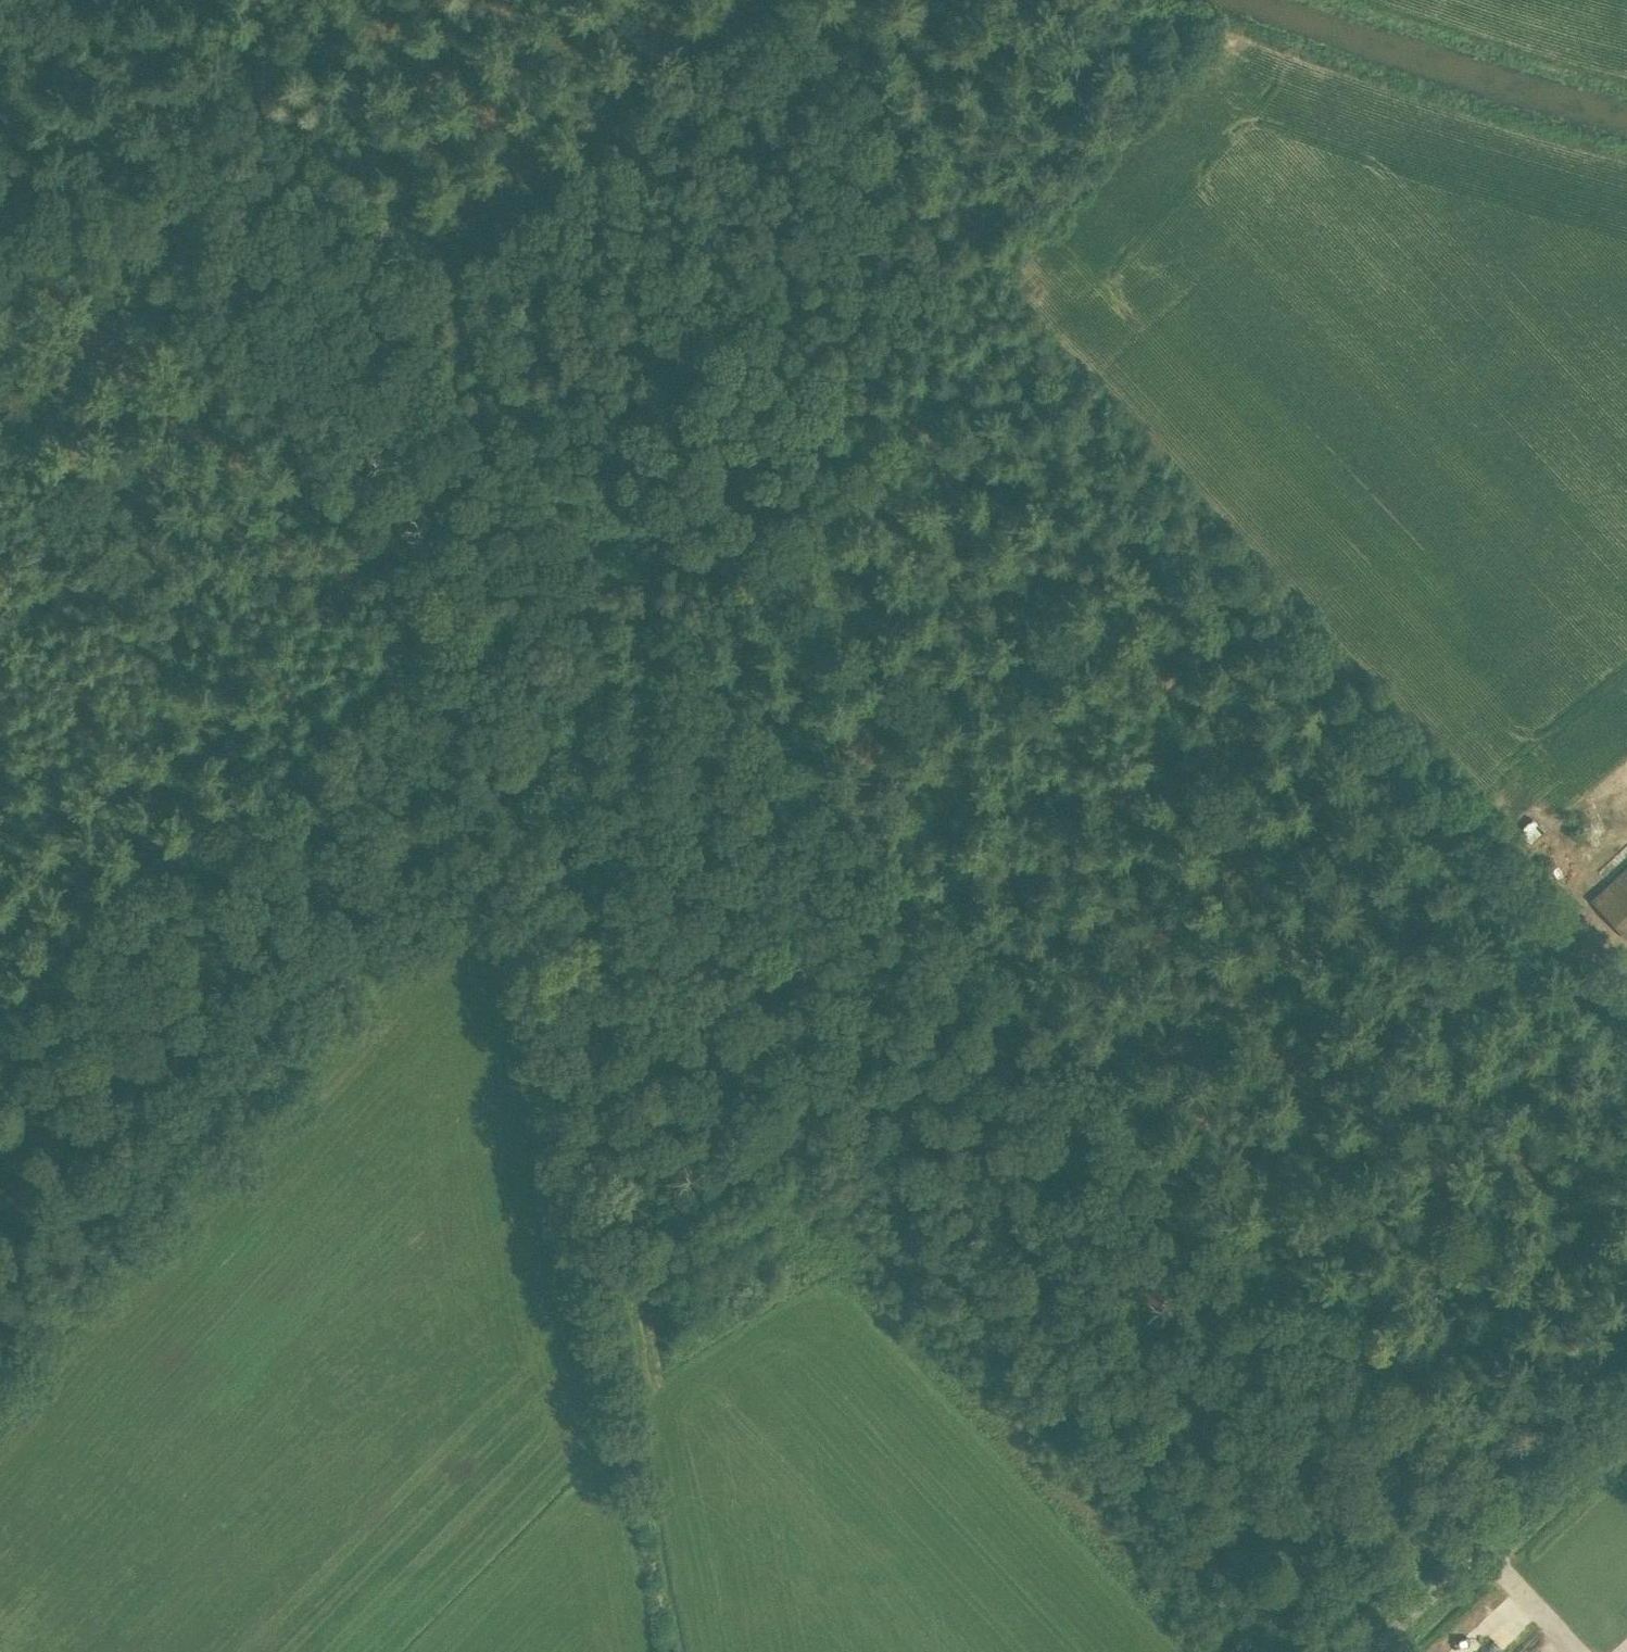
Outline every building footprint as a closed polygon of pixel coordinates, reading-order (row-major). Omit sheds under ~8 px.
[(1592,900),(1626,938),(1626,867),(1592,900)]
